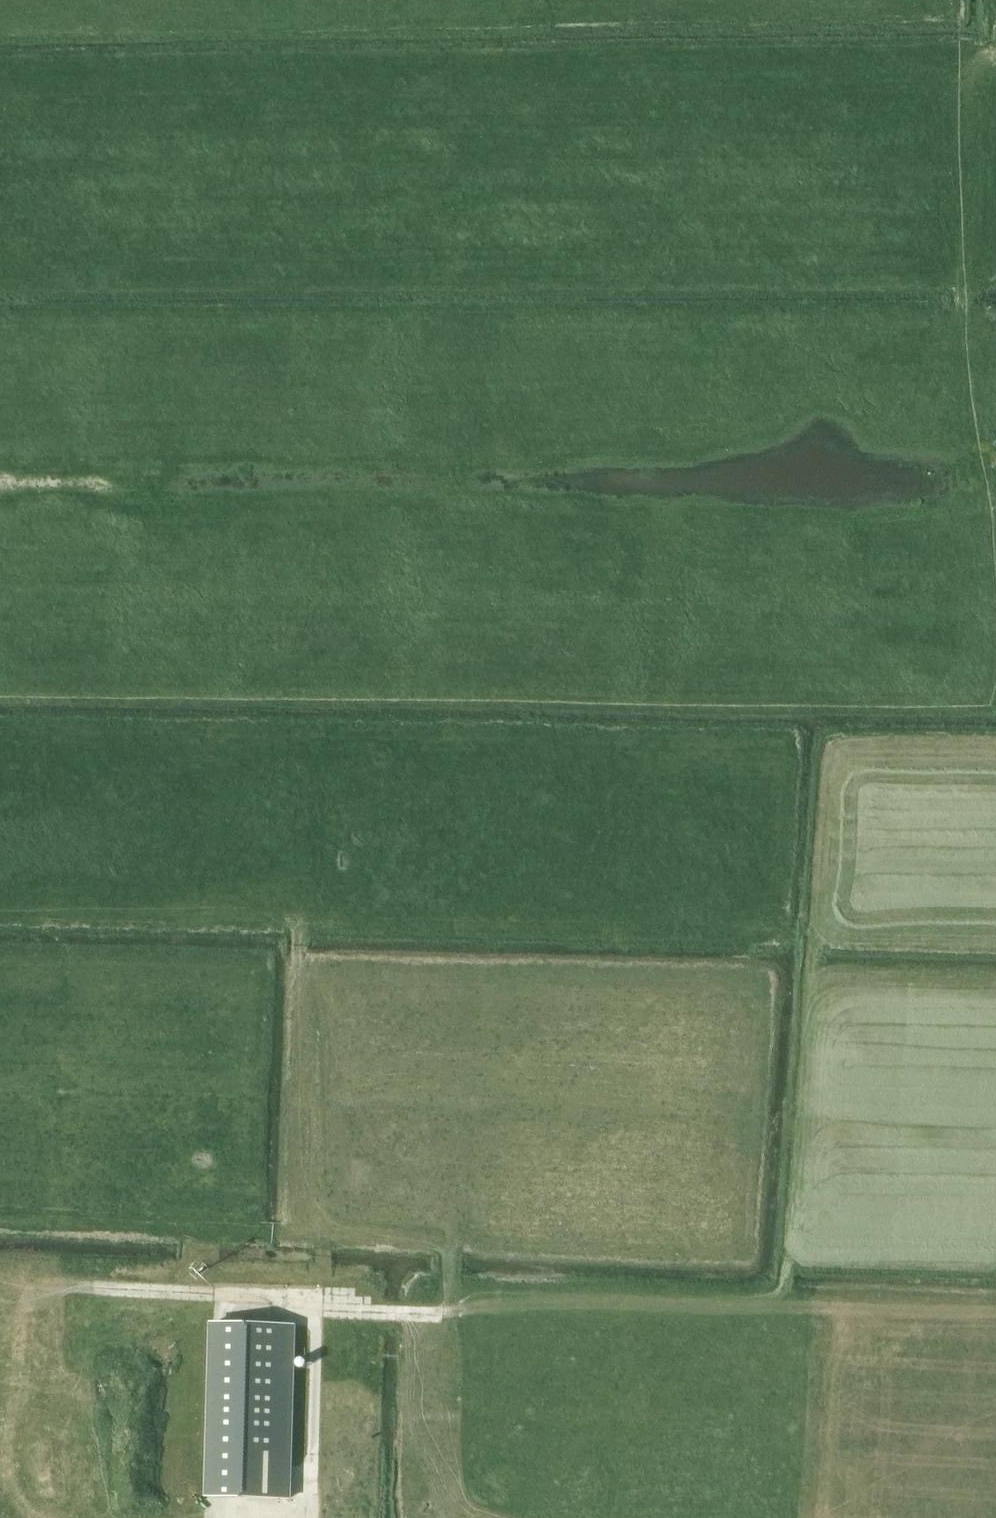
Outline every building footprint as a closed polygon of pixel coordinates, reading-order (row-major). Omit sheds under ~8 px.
[(213,1322),(209,1495),(287,1497),(292,1324),(213,1322)]
